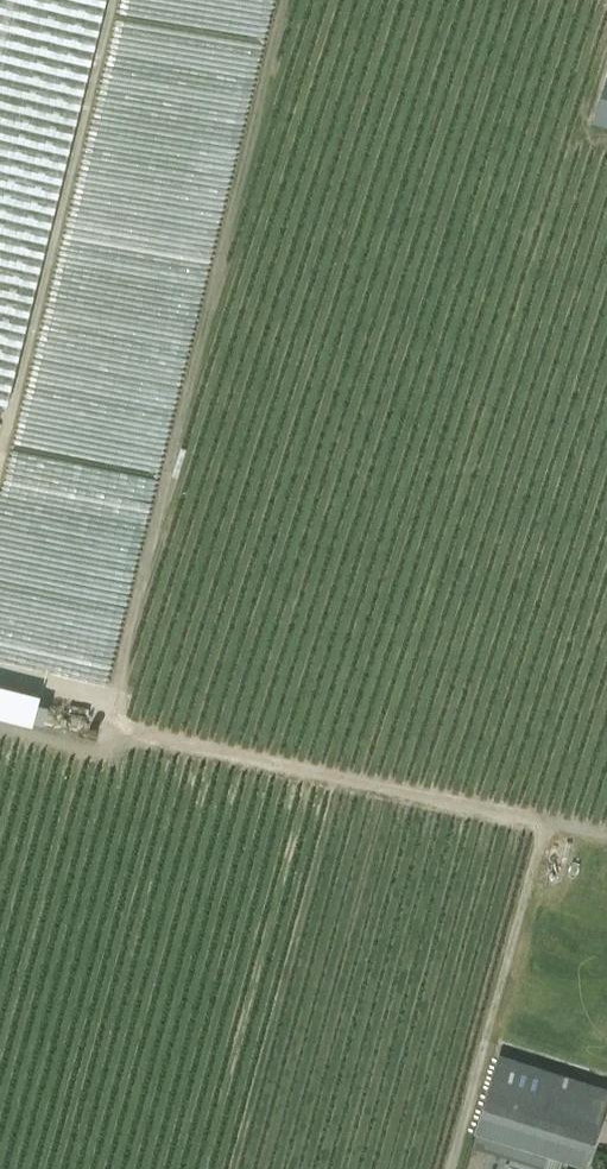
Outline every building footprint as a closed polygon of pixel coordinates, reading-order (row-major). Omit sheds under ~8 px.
[(41,286),(112,0),(0,0),(0,401),(12,404),(41,286)] [(593,122),(606,126),(606,75),(593,122)] [(0,677),(0,705),(34,713),(40,686),(0,677)] [(606,1098),(606,1086),(498,1051),(475,1129),(586,1164),(606,1098)]
